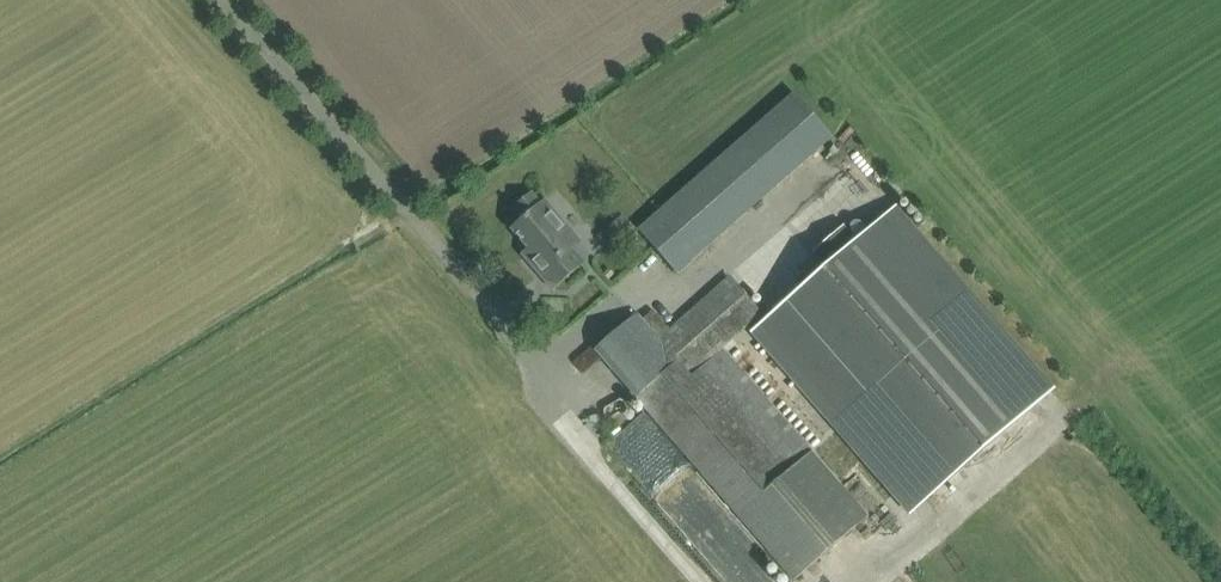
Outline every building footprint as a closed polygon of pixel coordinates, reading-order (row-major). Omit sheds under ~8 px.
[(582,239),(546,198),(542,201),(533,190),(514,207),(523,217),(504,234),(553,290),(586,261),(573,247),(582,239)] [(640,230),(679,273),(716,240),(677,197),(640,230)] [(825,267),(751,331),(910,515),(1056,389),(896,204),(856,239),(844,226),(813,253),(825,267)] [(623,215),(611,226),(624,241),(637,230),(623,215)] [(669,329),(658,339),(678,361),(692,377),(722,351),(764,315),(746,294),(730,276),(671,328),(669,329)] [(636,313),(595,348),(637,396),(678,361),(658,339),(636,313)] [(678,361),(637,396),(739,514),(810,453),(722,351),(692,377),(678,361)] [(643,478),(675,448),(642,413),(610,443),(643,478)] [(810,453),(739,514),(794,577),(865,516),(810,453)]
